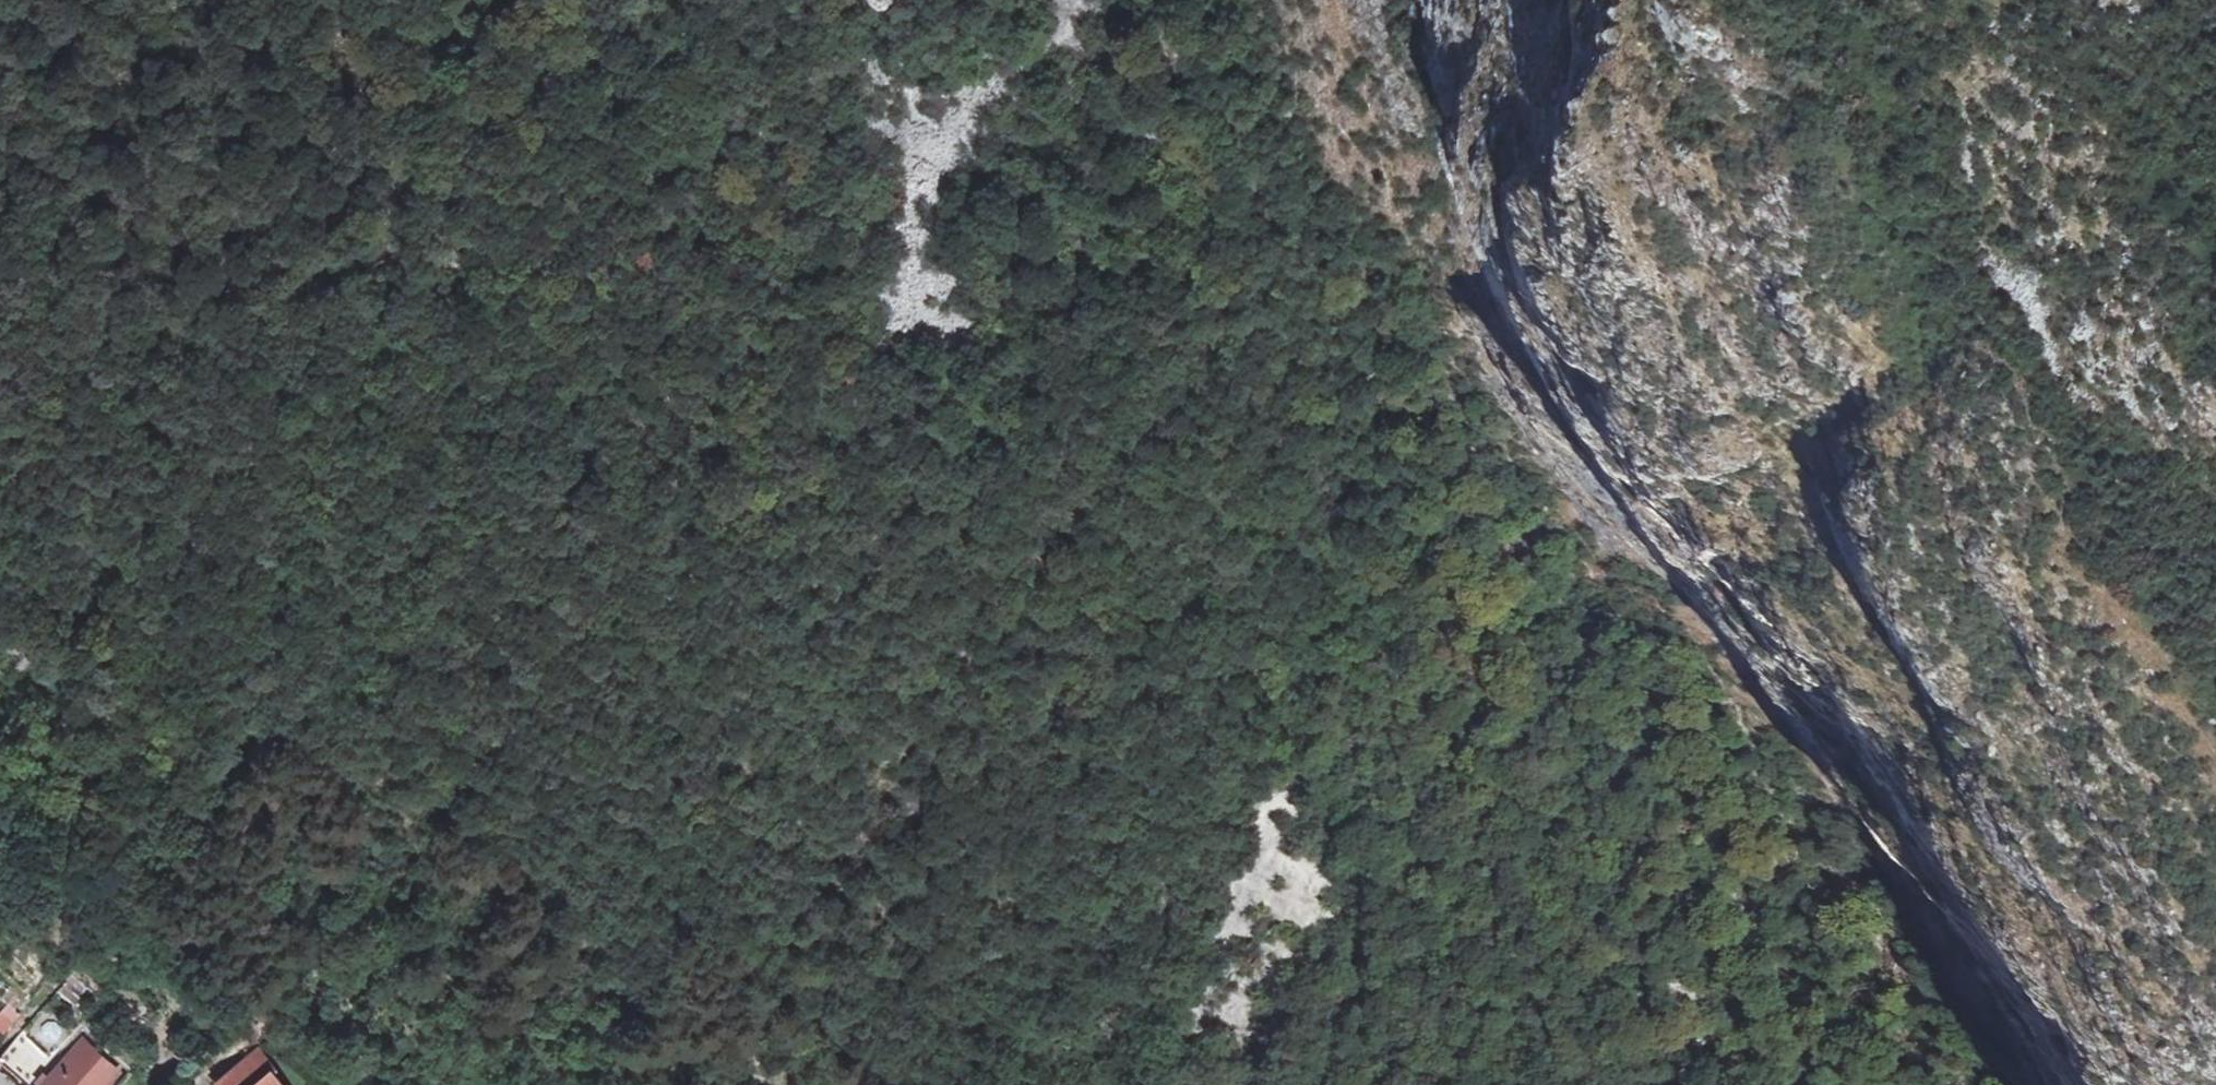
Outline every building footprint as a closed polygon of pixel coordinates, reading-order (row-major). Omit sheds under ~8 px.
[(21,1038),(2,1060),(29,1084),(34,1084),(52,1066),(21,1038)] [(119,1073),(84,1040),(76,1049),(111,1081),(119,1073)] [(111,1081),(76,1049),(43,1084),(108,1084),(111,1081)] [(277,1074),(281,1071),(266,1051),(229,1079),(234,1084),(285,1084),(277,1074)]
